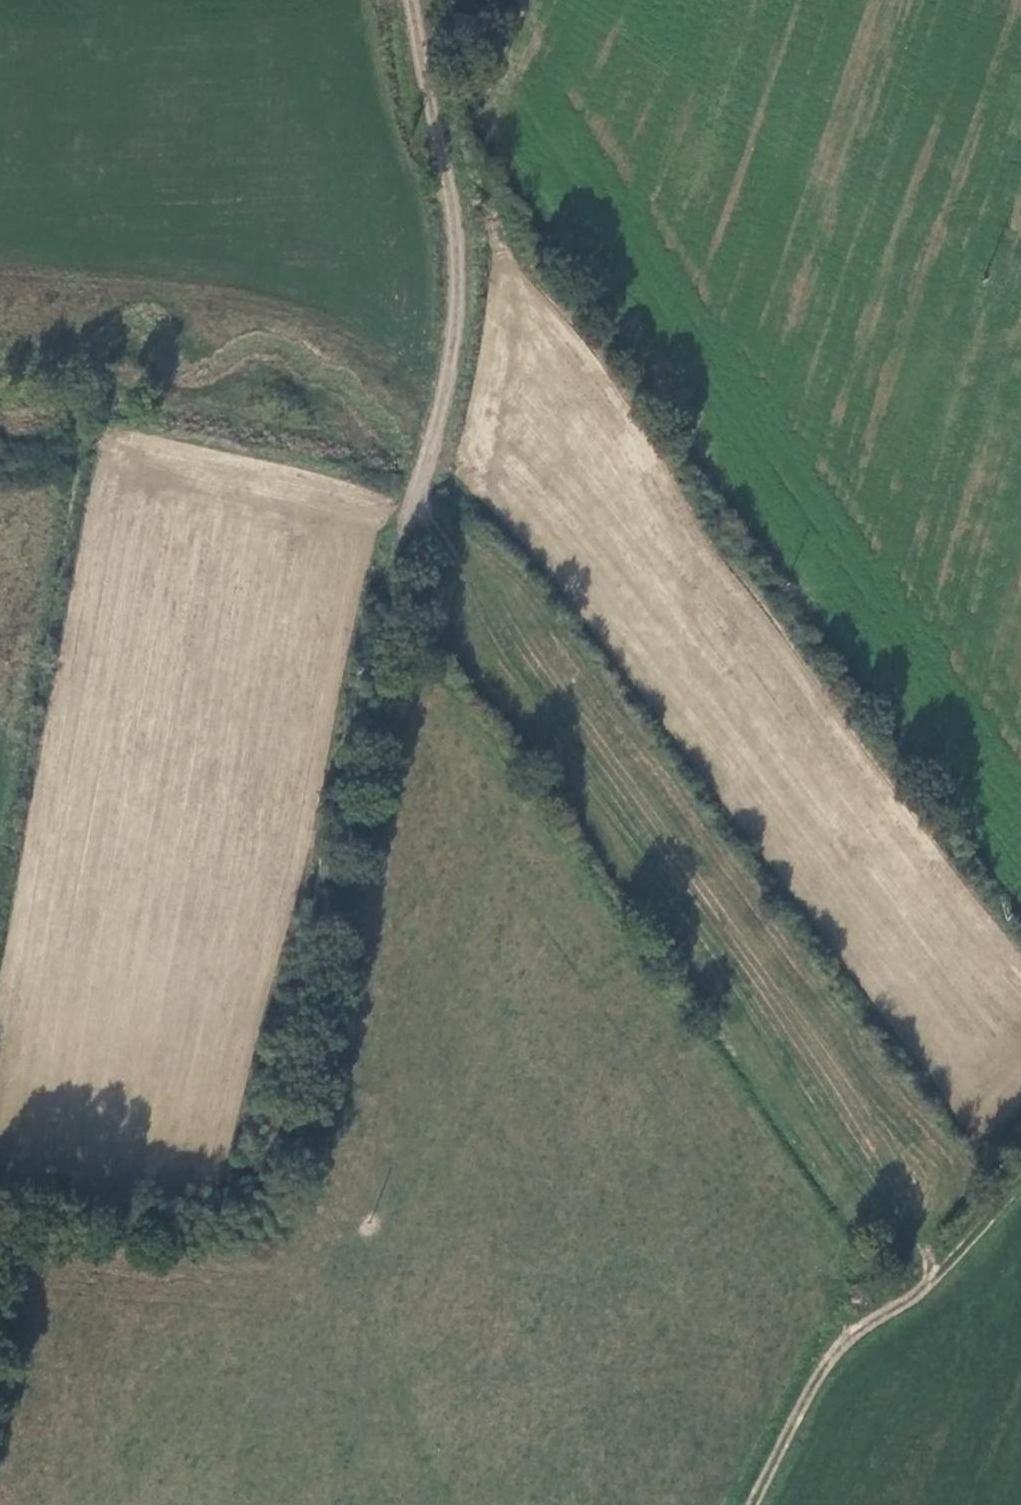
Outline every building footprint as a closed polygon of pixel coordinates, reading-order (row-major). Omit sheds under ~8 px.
[(480,39),(481,17),(452,14),(450,37),(480,39)]
